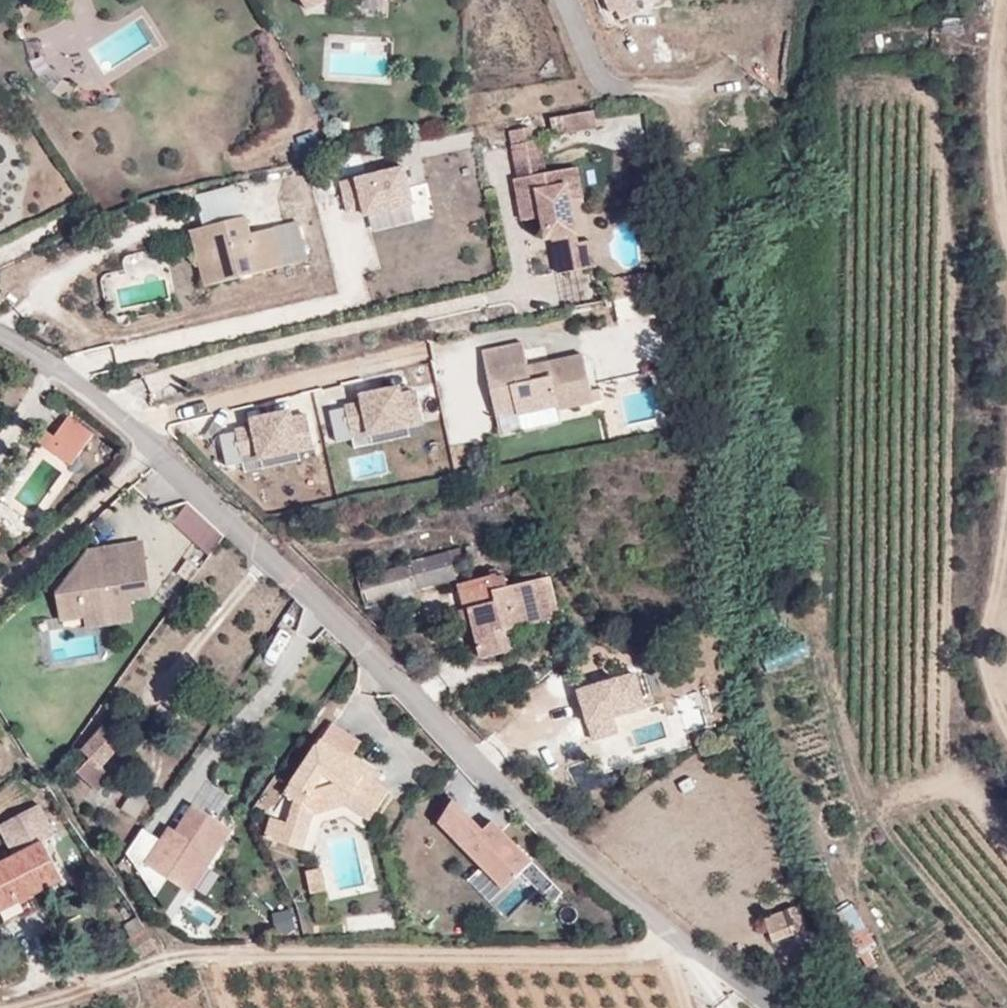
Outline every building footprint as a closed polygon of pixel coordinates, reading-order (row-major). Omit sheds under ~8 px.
[(305,11),(324,0),(299,0),(305,11)] [(611,12),(636,1),(635,0),(606,0),(611,12)] [(943,33),(957,33),(957,18),(943,19),(943,33)] [(68,100),(75,84),(60,78),(52,91),(68,100)] [(548,137),(592,130),(590,114),(545,121),(548,137)] [(504,133),(509,165),(537,161),(534,142),(527,143),(525,130),(504,133)] [(321,168),(320,161),(308,163),(310,171),(321,168)] [(509,165),(512,180),(539,176),(537,161),(509,165)] [(336,184),(343,214),(359,210),(361,217),(409,205),(400,168),(336,184)] [(560,188),(563,203),(576,201),(571,170),(545,174),(547,189),(560,188)] [(535,220),(536,228),(566,221),(563,203),(560,188),(547,189),(545,174),(539,176),(512,180),(508,181),(515,222),(535,220)] [(416,184),(421,216),(437,213),(432,182),(416,184)] [(204,227),(242,218),(234,187),(196,196),(204,227)] [(205,253),(196,255),(203,287),(284,266),(274,228),(251,233),(247,216),(242,218),(204,227),(199,228),(205,253)] [(566,221),(536,228),(538,241),(545,241),(551,276),(578,272),(574,245),(570,246),(566,221)] [(190,231),(196,255),(205,253),(199,228),(190,231)] [(584,244),(574,245),(578,272),(587,270),(584,244)] [(522,375),(521,369),(515,345),(475,354),(489,418),(510,414),(510,418),(550,409),(551,412),(587,404),(576,356),(541,364),(542,371),(522,375)] [(541,364),(521,369),(522,375),(542,371),(541,364)] [(352,390),(353,397),(319,405),(326,436),(343,432),(341,424),(358,421),(360,429),(397,421),(413,417),(406,386),(390,389),(389,382),(352,390)] [(242,413),(244,421),(210,428),(216,459),(234,455),(232,447),(249,444),(251,452),(288,444),(304,440),(297,409),(281,413),(279,405),(242,413)] [(60,442),(52,452),(69,463),(89,433),(65,416),(51,436),(60,442)] [(344,442),(399,430),(397,421),(360,429),(358,421),(341,424),(343,432),(342,432),(344,442)] [(36,441),(52,452),(60,442),(51,436),(44,430),(36,441)] [(235,465),(290,453),(288,444),(251,452),(249,444),(232,447),(234,455),(232,455),(235,465)] [(209,558),(224,537),(188,504),(172,525),(209,558)] [(149,594),(142,543),(88,552),(59,595),(62,619),(87,616),(87,625),(131,618),(129,598),(149,594)] [(449,550),(452,562),(463,559),(460,547),(449,550)] [(457,580),(452,562),(449,550),(412,560),(413,563),(419,590),(457,580)] [(364,605),(419,590),(413,563),(358,577),(364,605)] [(505,631),(559,618),(548,577),(507,587),(505,574),(498,576),(497,573),(458,583),(464,608),(458,610),(461,624),(472,621),(482,658),(510,651),(505,631)] [(583,690),(591,736),(653,726),(645,680),(583,690)] [(122,744),(117,739),(125,731),(106,714),(98,722),(104,727),(83,750),(91,759),(78,774),(99,792),(113,776),(102,767),(122,744)] [(348,761),(352,754),(359,743),(333,724),(283,794),(294,800),(287,822),(309,829),(313,814),(347,805),(345,804),(352,795),(375,811),(390,788),(374,777),(373,778),(348,761)] [(377,771),(352,754),(348,761),(373,778),(374,777),(377,771)] [(137,819),(158,785),(142,774),(121,808),(137,819)] [(370,821),(375,811),(352,795),(345,804),(347,805),(370,821)] [(445,828),(463,810),(449,796),(435,817),(445,828)] [(126,852),(142,878),(150,867),(166,878),(182,888),(201,859),(207,863),(230,829),(195,805),(177,831),(168,844),(162,840),(143,827),(126,852)] [(484,831),(463,810),(445,828),(473,856),(480,850),(473,842),(484,831)] [(309,829),(287,822),(271,818),(265,837),(303,848),(309,829)] [(493,822),(484,831),(473,842),(480,850),(473,856),(487,870),(505,888),(533,862),(493,822)] [(170,827),(162,840),(168,844),(177,831),(170,827)] [(30,898),(63,879),(43,841),(0,863),(0,911),(1,913),(30,898)] [(201,859),(182,888),(188,892),(207,863),(201,859)] [(150,867),(142,878),(154,896),(166,878),(150,867)] [(311,894),(326,891),(320,868),(306,872),(311,894)] [(505,888),(487,870),(474,883),(493,901),(505,888)] [(34,907),(30,898),(1,913),(6,922),(34,907)] [(784,910),(793,935),(803,931),(792,898),(777,903),(780,912),(784,910)] [(773,942),(793,935),(784,910),(780,912),(765,918),(773,942)] [(127,921),(135,935),(145,928),(137,915),(127,921)] [(851,926),(861,952),(876,946),(866,920),(851,926)]
